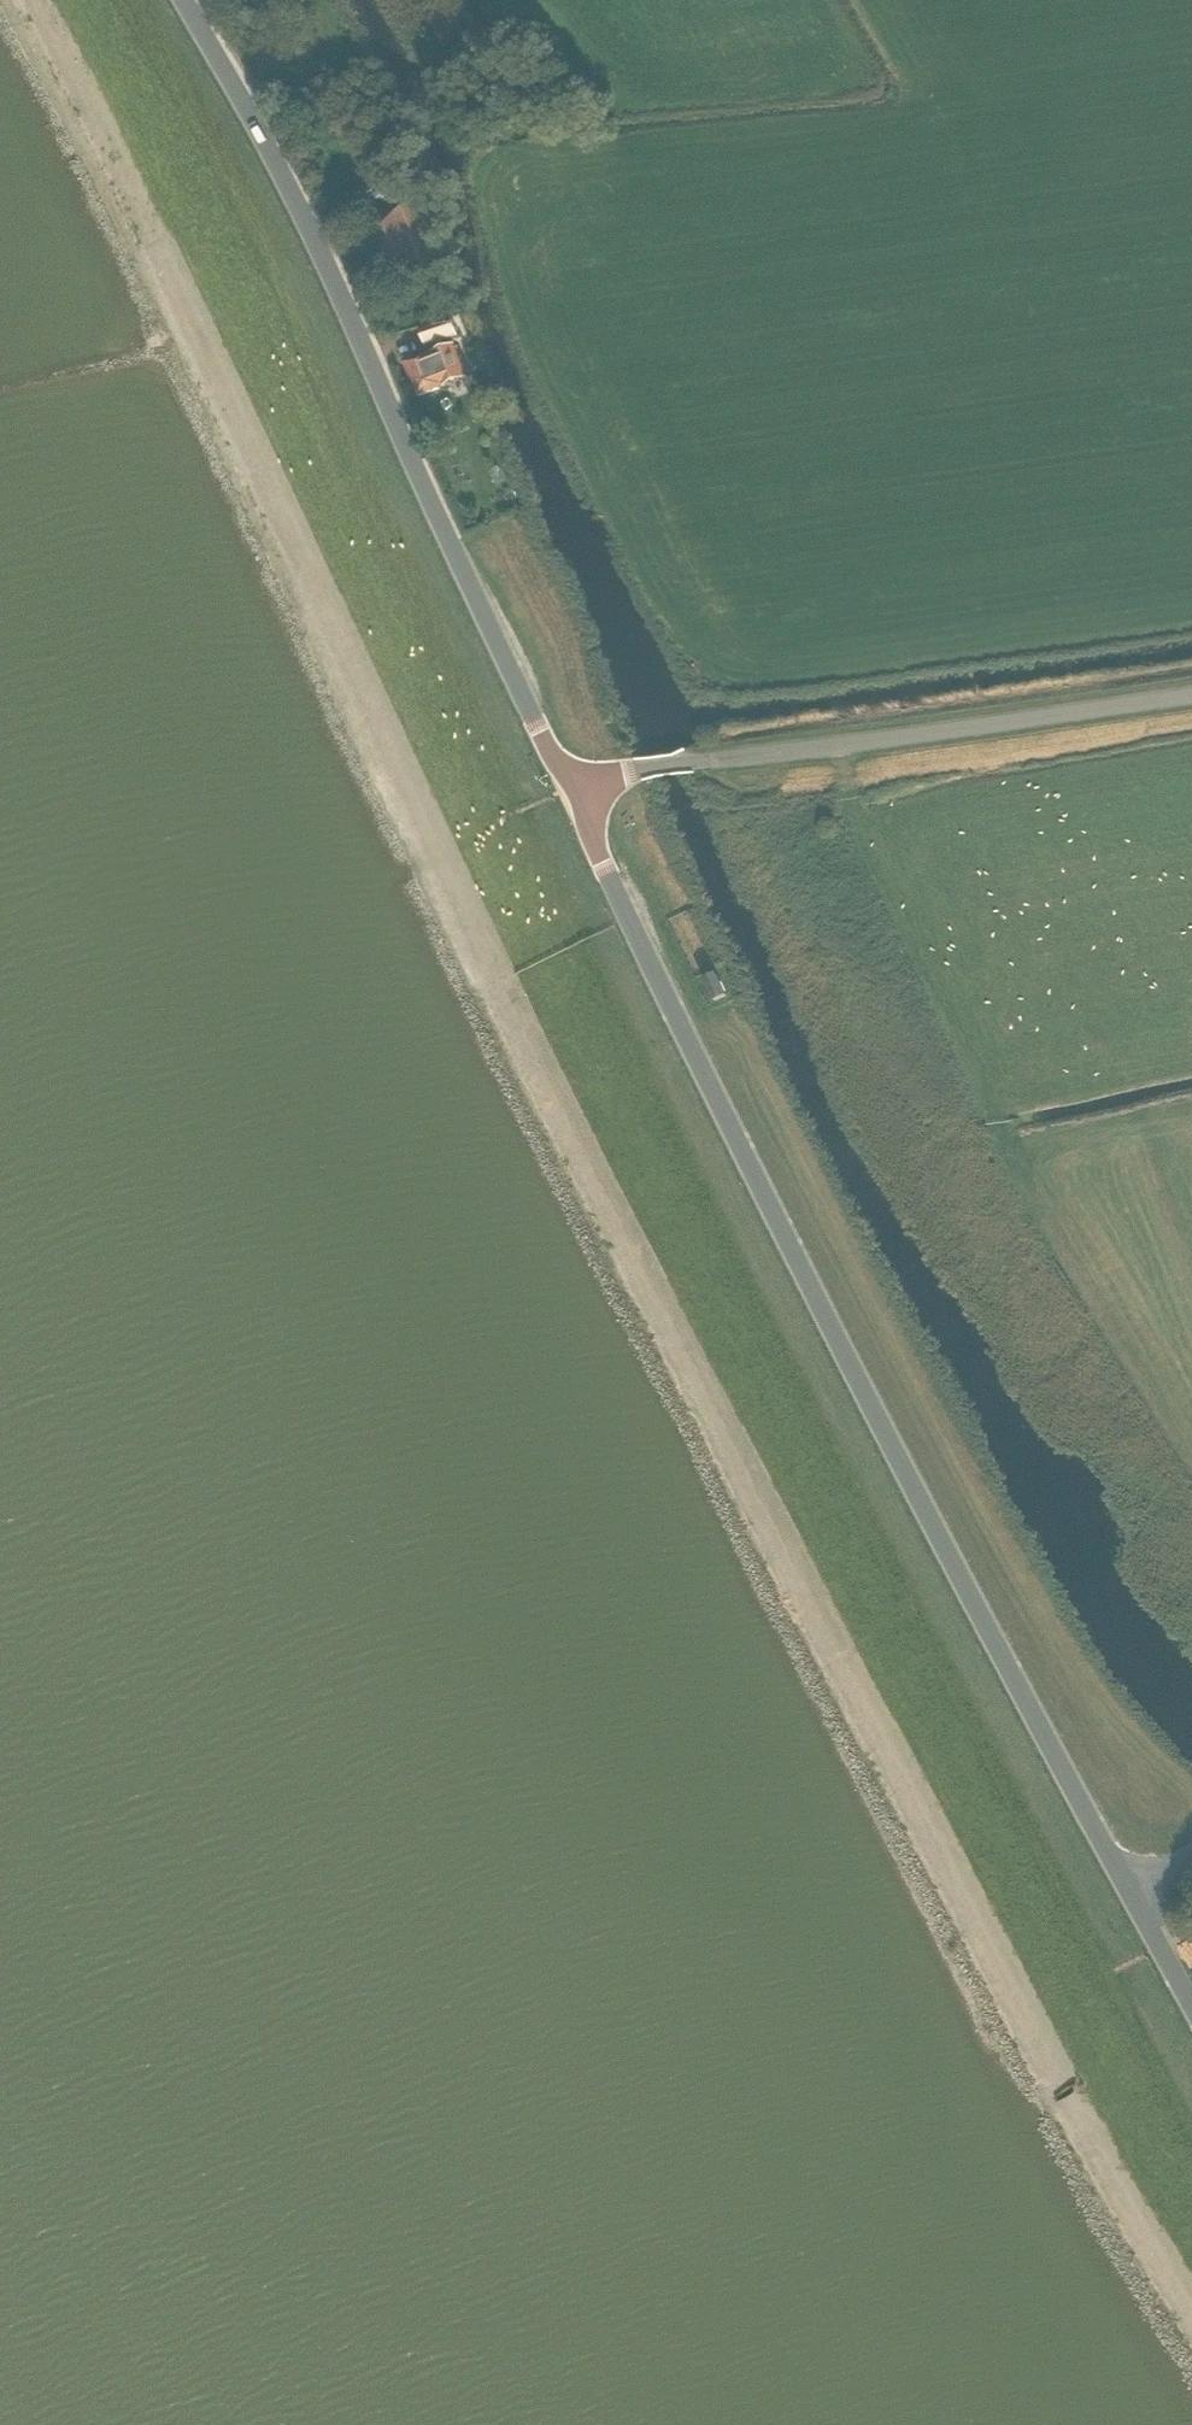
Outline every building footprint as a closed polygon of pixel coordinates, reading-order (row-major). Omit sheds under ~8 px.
[(424,234),(412,207),(372,224),(384,251),(424,234)] [(384,251),(396,278),(437,262),(424,234),(384,251)] [(426,349),(458,337),(451,317),(419,329),(426,349)] [(418,397),(460,382),(468,380),(456,346),(406,364),(418,397)] [(716,972),(727,990),(738,983),(727,965),(716,972)] [(706,981),(716,1002),(727,996),(718,975),(706,981)]
